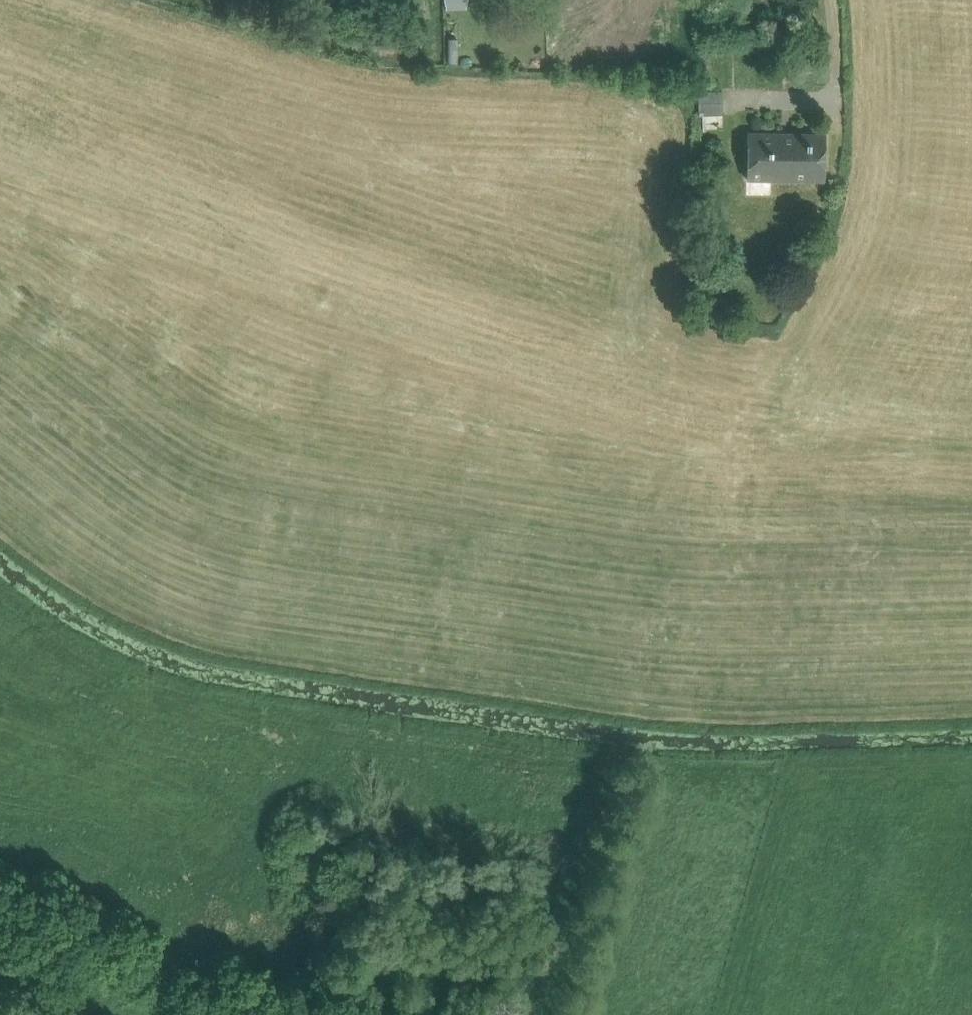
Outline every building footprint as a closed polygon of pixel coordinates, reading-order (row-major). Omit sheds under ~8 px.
[(447,8),(470,8),(470,0),(447,0),(447,8)] [(699,91),(700,115),(724,115),(723,91),(699,91)] [(700,115),(700,133),(724,132),(724,115),(700,115)] [(749,133),(748,179),(826,179),(826,134),(749,133)]
